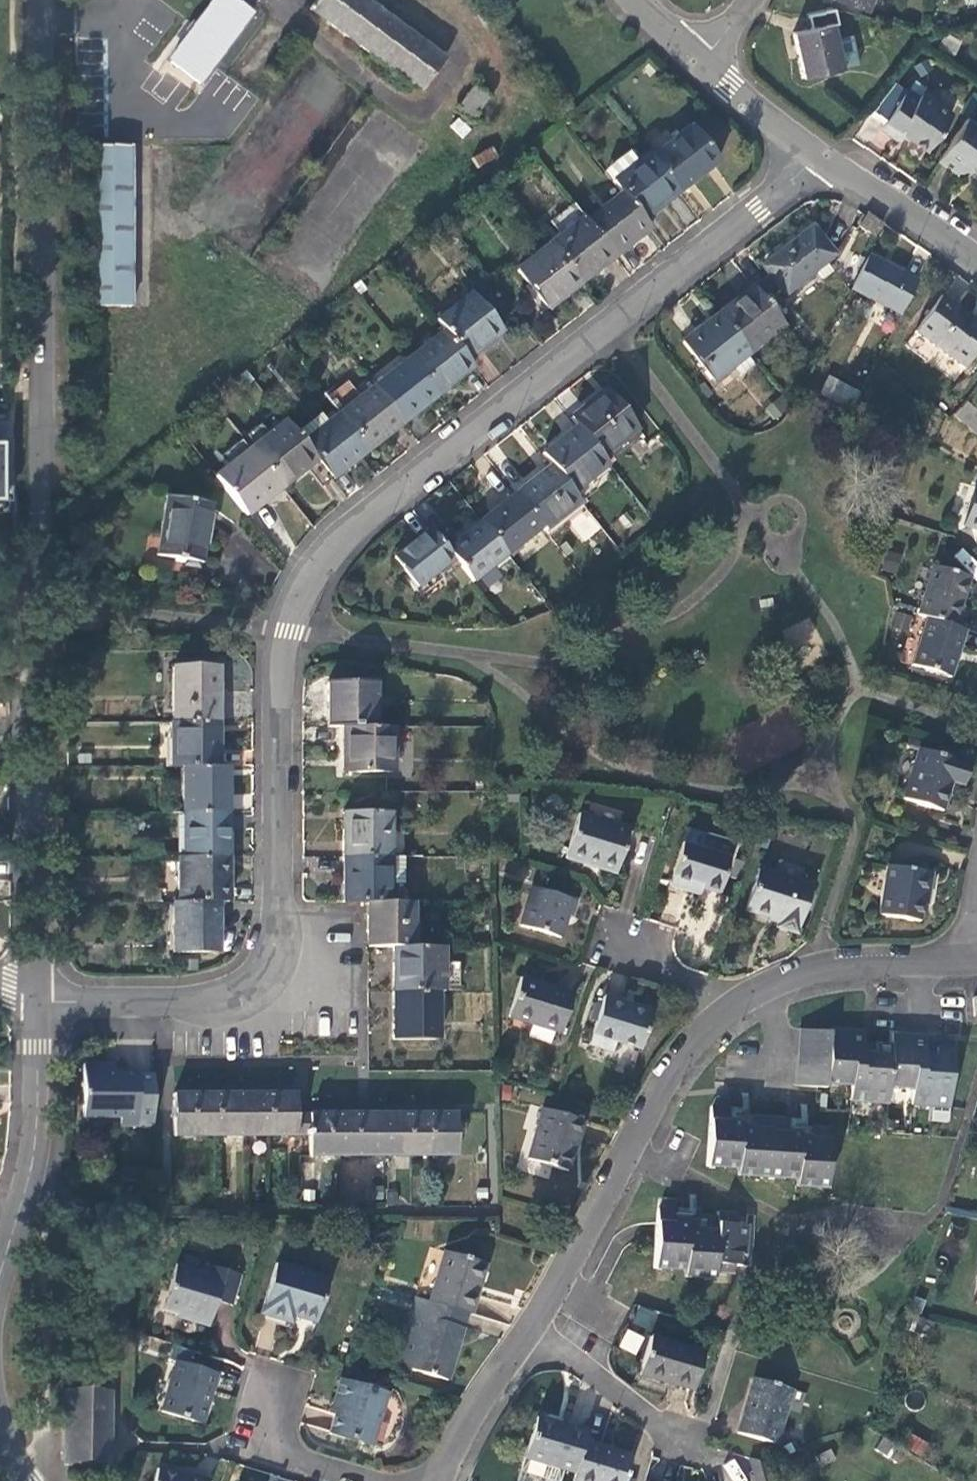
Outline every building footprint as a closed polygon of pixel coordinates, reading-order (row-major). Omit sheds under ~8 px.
[(200,85),(254,12),(237,0),(218,0),(171,63),(200,85)] [(422,91),(447,57),(368,0),(317,0),(310,10),(422,91)] [(866,10),(870,0),(840,0),(866,10)] [(794,32),(804,75),(842,65),(832,24),(836,22),(833,9),(808,16),(811,27),(794,32)] [(457,112),(471,122),(489,96),(475,87),(457,112)] [(907,137),(926,150),(952,114),(922,91),(919,96),(908,88),(882,126),(903,142),(907,137)] [(937,159),(955,172),(969,167),(976,173),(976,130),(964,121),(937,159)] [(653,157),(680,191),(719,159),(692,126),(653,157)] [(92,304),(130,305),(130,146),(92,145),(92,304)] [(477,166),(499,156),(494,145),(472,154),(477,166)] [(666,201),(680,191),(653,157),(650,152),(614,180),(623,192),(643,217),(664,199),(666,201)] [(616,256),(652,228),(643,217),(623,192),(588,221),(616,256)] [(885,223),(870,214),(863,226),(877,236),(885,223)] [(581,284),(616,256),(588,221),(585,216),(550,244),(581,284)] [(765,267),(787,295),(837,257),(815,228),(765,267)] [(549,307),(581,284),(550,244),(519,269),(549,307)] [(902,313),(918,284),(904,276),(906,274),(870,255),(854,289),(902,313)] [(755,286),(720,314),(751,353),(786,325),(755,286)] [(472,292),(437,320),(445,330),(468,359),(504,331),(472,292)] [(966,367),(976,351),(976,322),(942,297),(917,333),(966,367)] [(751,353),(720,314),(685,342),(716,381),(751,353)] [(439,394),(475,367),(468,359),(445,330),(410,357),(411,359),(439,394)] [(404,423),(439,394),(411,359),(376,387),(404,423)] [(852,410),(860,394),(831,377),(822,394),(852,410)] [(369,450),(404,423),(376,387),(374,385),(339,413),(369,450)] [(608,390),(573,417),(579,425),(604,458),(639,429),(608,390)] [(967,401),(954,416),(976,436),(976,411),(967,401)] [(334,478),(369,450),(339,413),(304,440),(318,458),(334,478)] [(252,448),(283,487),(318,458),(304,440),(287,419),(252,448)] [(579,425),(543,453),(553,465),(575,493),(610,464),(604,458),(579,425)] [(248,515),(283,487),(252,448),(216,476),(248,515)] [(553,465),(517,492),(544,526),(547,530),(582,502),(575,493),(553,465)] [(975,488),(964,526),(976,530),(976,488),(975,488)] [(517,492),(482,520),(508,554),(544,526),(517,492)] [(159,553),(203,561),(213,502),(169,494),(159,553)] [(583,542),(601,527),(585,507),(566,522),(583,542)] [(508,554),(482,520),(447,548),(455,559),(473,582),(508,554)] [(447,548),(431,529),(395,556),(419,586),(455,559),(447,548)] [(934,565),(919,614),(927,617),(956,626),(961,611),(959,610),(968,575),(934,565)] [(951,677),(965,629),(956,626),(927,617),(913,665),(951,677)] [(173,722),(218,722),(218,667),(173,667),(173,722)] [(330,683),(330,726),(345,726),(376,727),(376,682),(330,683)] [(218,766),(218,722),(173,722),(171,722),(171,766),(184,766),(218,766)] [(393,771),(394,727),(376,727),(345,726),(345,772),(393,771)] [(904,799),(944,812),(953,784),(959,785),(965,765),(920,751),(904,799)] [(228,811),(228,766),(218,766),(184,766),(183,811),(228,811)] [(228,856),(228,811),(183,811),(184,857),(228,856)] [(343,813),(343,857),(391,857),(390,813),(343,813)] [(568,859),(617,873),(630,830),(581,815),(568,859)] [(732,859),(704,849),(708,836),(689,831),(673,887),(701,895),(703,889),(720,894),(732,859)] [(873,903),(911,915),(920,888),(925,889),(932,868),(889,855),(873,903)] [(228,901),(228,856),(184,857),(179,857),(178,901),(218,901),(228,901)] [(343,857),(344,902),(368,902),(391,901),(391,885),(402,885),(402,857),(391,857),(343,857)] [(813,885),(762,869),(746,917),(780,927),(782,921),(800,926),(813,885)] [(519,925),(561,938),(568,915),(572,916),(577,900),(532,887),(519,925)] [(143,889),(144,899),(160,899),(159,889),(143,889)] [(178,901),(173,902),(172,952),(217,952),(218,901),(178,901)] [(391,901),(368,902),(369,946),(394,946),(414,947),(414,901),(391,901)] [(414,947),(394,946),(394,991),(439,991),(444,991),(444,947),(414,947)] [(511,1015),(563,1032),(575,995),(524,978),(511,1015)] [(439,991),(394,991),(394,1039),(439,1039),(439,991)] [(591,1044),(613,1051),(617,1042),(642,1049),(654,1011),(606,996),(591,1044)] [(798,1030),(797,1043),(827,1045),(828,1032),(798,1030)] [(828,1032),(827,1045),(826,1059),(825,1073),(824,1083),(851,1086),(852,1065),(863,1067),(864,1053),(860,1052),(862,1031),(829,1030),(828,1032)] [(925,1071),(926,1056),(923,1056),(924,1035),(892,1033),(891,1044),(887,1088),(912,1090),(913,1070),(925,1071)] [(827,1045),(797,1043),(796,1057),(826,1059),(827,1045)] [(851,1086),(849,1100),(886,1103),(887,1088),(891,1044),(874,1043),(874,1053),(864,1053),(863,1067),(852,1065),(851,1086)] [(911,1104),(948,1106),(953,1048),(935,1047),(935,1056),(926,1056),(925,1071),(913,1070),(912,1090),(911,1104)] [(826,1059),(796,1057),(795,1072),(825,1073),(826,1059)] [(156,1111),(156,1072),(141,1072),(141,1071),(109,1070),(110,1062),(86,1062),(85,1111),(156,1111)] [(825,1073),(795,1072),(795,1085),(824,1087),(824,1083),(825,1073)] [(311,1134),(311,1154),(458,1154),(458,1115),(298,1113),(298,1092),(176,1093),(176,1132),(311,1134)] [(824,1187),(829,1129),(786,1125),(787,1119),(727,1114),(728,1098),(715,1097),(710,1107),(707,1166),(726,1168),(727,1162),(737,1163),(737,1169),(749,1170),(749,1176),(785,1179),(786,1172),(796,1173),(796,1179),(808,1181),(808,1187),(824,1187)] [(530,1159),(569,1171),(585,1120),(545,1109),(530,1159)] [(156,1111),(85,1111),(85,1116),(123,1116),(123,1126),(141,1126),(140,1124),(155,1124),(156,1111)] [(657,1210),(654,1266),(695,1268),(696,1271),(695,1277),(713,1278),(715,1270),(733,1272),(733,1266),(744,1266),(748,1224),(733,1223),(735,1211),(717,1210),(717,1215),(699,1214),(698,1227),(685,1226),(685,1223),(675,1222),(676,1198),(663,1198),(657,1210)] [(470,1313),(473,1314),(488,1263),(449,1253),(434,1302),(470,1313)] [(166,1309),(210,1324),(218,1299),(234,1303),(243,1275),(211,1265),(208,1273),(179,1265),(166,1309)] [(287,1312),(294,1315),(317,1323),(329,1280),(277,1265),(262,1314),(284,1321),(287,1312)] [(414,1368),(434,1302),(420,1297),(400,1364),(414,1368)] [(470,1313),(434,1302),(414,1368),(449,1379),(470,1313)] [(632,1322),(649,1329),(656,1313),(639,1306),(632,1322)] [(291,1323),(294,1315),(287,1312),(284,1321),(291,1323)] [(625,1328),(618,1347),(637,1355),(645,1335),(625,1328)] [(636,1381),(691,1397),(706,1350),(651,1334),(636,1381)] [(164,1409),(203,1422),(219,1372),(179,1359),(164,1409)] [(67,1368),(66,1394),(66,1463),(109,1464),(110,1391),(112,1392),(113,1369),(67,1368)] [(738,1432),(775,1444),(793,1388),(754,1377),(738,1432)] [(326,1429),(371,1443),(386,1391),(342,1378),(326,1429)] [(585,1442),(588,1431),(538,1416),(525,1457),(576,1473),(585,1442)] [(913,1434),(906,1446),(922,1456),(929,1444),(913,1434)] [(573,1480),(631,1480),(638,1458),(585,1442),(576,1473),(573,1480)] [(768,1462),(751,1457),(756,1473),(770,1469),(768,1462)] [(194,1477),(194,1474),(161,1464),(155,1480),(206,1480),(194,1477)] [(756,1473),(758,1480),(773,1480),(770,1469),(756,1473)]
